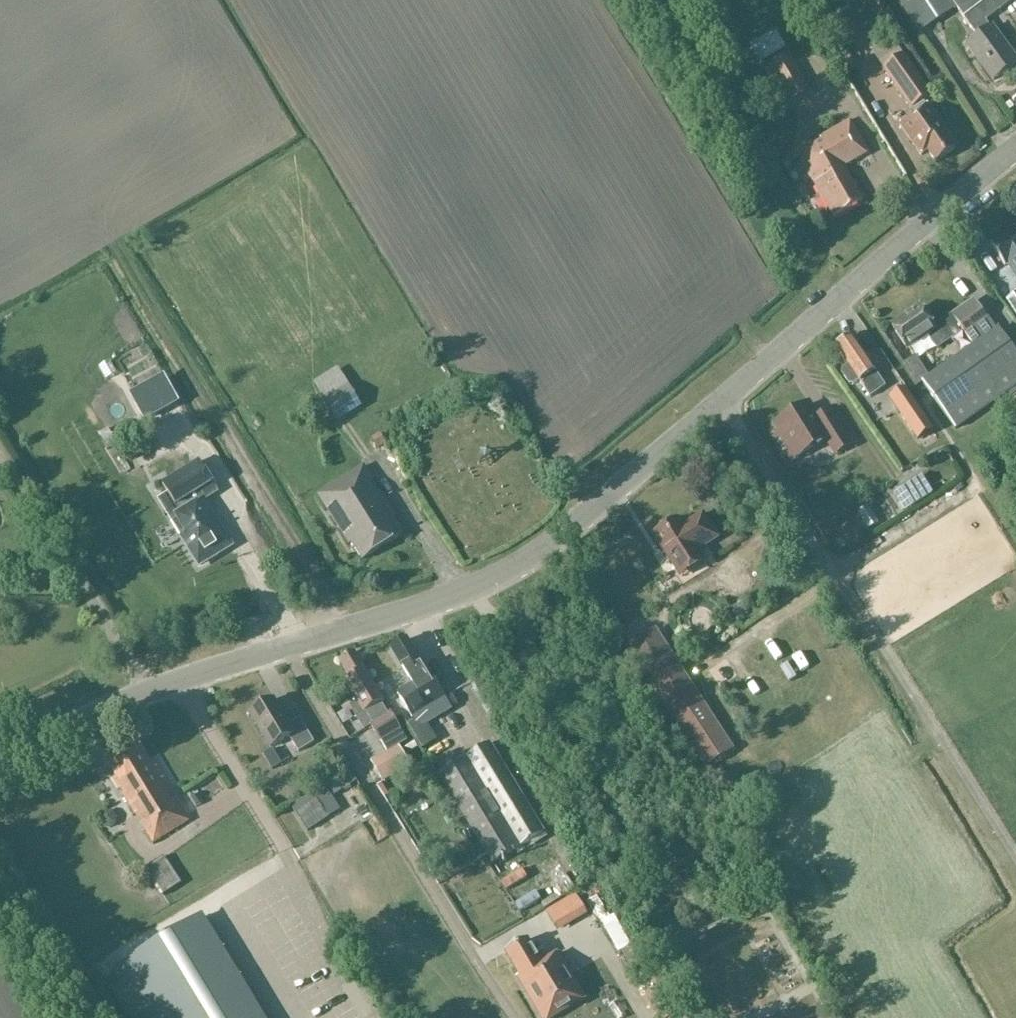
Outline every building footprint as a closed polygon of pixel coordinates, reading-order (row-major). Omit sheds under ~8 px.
[(1015,65),(1015,60),(992,28),(991,29),(986,22),(1015,0),(895,0),(921,37),(958,10),(978,38),(968,46),(994,81),(1015,65)] [(751,49),(762,67),(787,52),(777,34),(751,49)] [(859,47),(854,39),(845,45),(849,53),(859,47)] [(765,72),(787,108),(811,94),(790,57),(765,72)] [(934,96),(905,57),(884,72),(913,111),(934,96)] [(928,152),(936,163),(956,149),(948,138),(950,137),(928,106),(900,125),(922,156),(928,152)] [(834,219),(864,202),(845,169),(867,156),(850,122),(820,140),(823,146),(812,152),(809,147),(796,154),(834,219)] [(991,245),(1006,267),(1008,265),(1015,277),(1015,229),(991,245)] [(1007,304),(1015,317),(1015,299),(1007,304)] [(892,327),(909,350),(929,336),(938,350),(964,331),(975,346),(922,383),(955,429),(1015,386),(1015,352),(1002,333),(998,337),(973,302),(938,327),(929,315),(927,316),(921,308),(892,327)] [(852,337),(836,347),(850,367),(844,371),(843,376),(850,387),(855,388),(861,384),(870,397),(886,387),(852,337)] [(363,408),(339,370),(314,386),(339,424),(363,408)] [(894,401),(908,420),(921,410),(907,391),(894,401)] [(808,405),(777,423),(783,432),(774,437),(790,463),(800,457),(797,453),(826,435),(838,455),(857,442),(836,407),(817,419),(808,405)] [(380,434),(371,440),(379,451),(387,445),(380,434)] [(493,460),(489,452),(481,456),(486,464),(493,460)] [(219,493),(213,484),(199,462),(163,485),(182,516),(179,517),(188,532),(182,537),(199,565),(231,546),(204,502),(219,493)] [(374,481),(364,466),(318,496),(349,546),(352,544),(363,561),(404,535),(391,514),(393,512),(381,493),(377,495),(370,483),(374,481)] [(901,490),(913,510),(933,497),(920,477),(901,490)] [(704,513),(684,526),(679,518),(652,535),(681,580),(708,563),(701,552),(721,539),(704,513)] [(629,648),(706,767),(732,750),(654,632),(629,648)] [(407,640),(392,649),(409,678),(410,678),(414,685),(398,694),(413,719),(446,699),(431,674),(429,676),(424,669),(425,669),(407,640)] [(350,679),(344,682),(357,703),(350,707),(364,731),(371,727),(380,742),(400,730),(390,713),(387,714),(380,702),(382,701),(353,653),(339,661),(350,679)] [(290,726),(274,701),(250,715),(271,749),(290,738),(299,753),(315,743),(300,720),(290,726)] [(448,708),(437,715),(444,726),(455,720),(448,708)] [(438,740),(423,717),(408,725),(422,749),(438,740)] [(489,744),(438,776),(493,864),(544,832),(489,744)] [(149,767),(136,746),(108,763),(117,778),(114,781),(153,843),(191,819),(156,763),(149,767)] [(372,762),(384,783),(412,768),(401,747),(372,762)] [(351,787),(343,774),(327,784),(335,796),(351,787)] [(326,787),(312,795),(293,808),(308,831),(341,810),(326,787)] [(182,884),(165,858),(147,870),(165,896),(182,884)] [(530,861),(512,873),(531,903),(550,891),(530,861)] [(561,902),(574,923),(588,915),(575,894),(561,902)] [(541,922),(563,911),(557,899),(535,909),(541,922)] [(203,918),(114,972),(142,1017),(263,1017),(203,918)] [(619,953),(631,946),(624,933),(611,941),(619,953)] [(506,953),(520,976),(521,977),(519,979),(542,1017),(553,1017),(585,999),(559,955),(543,965),(528,940),(506,953)]
